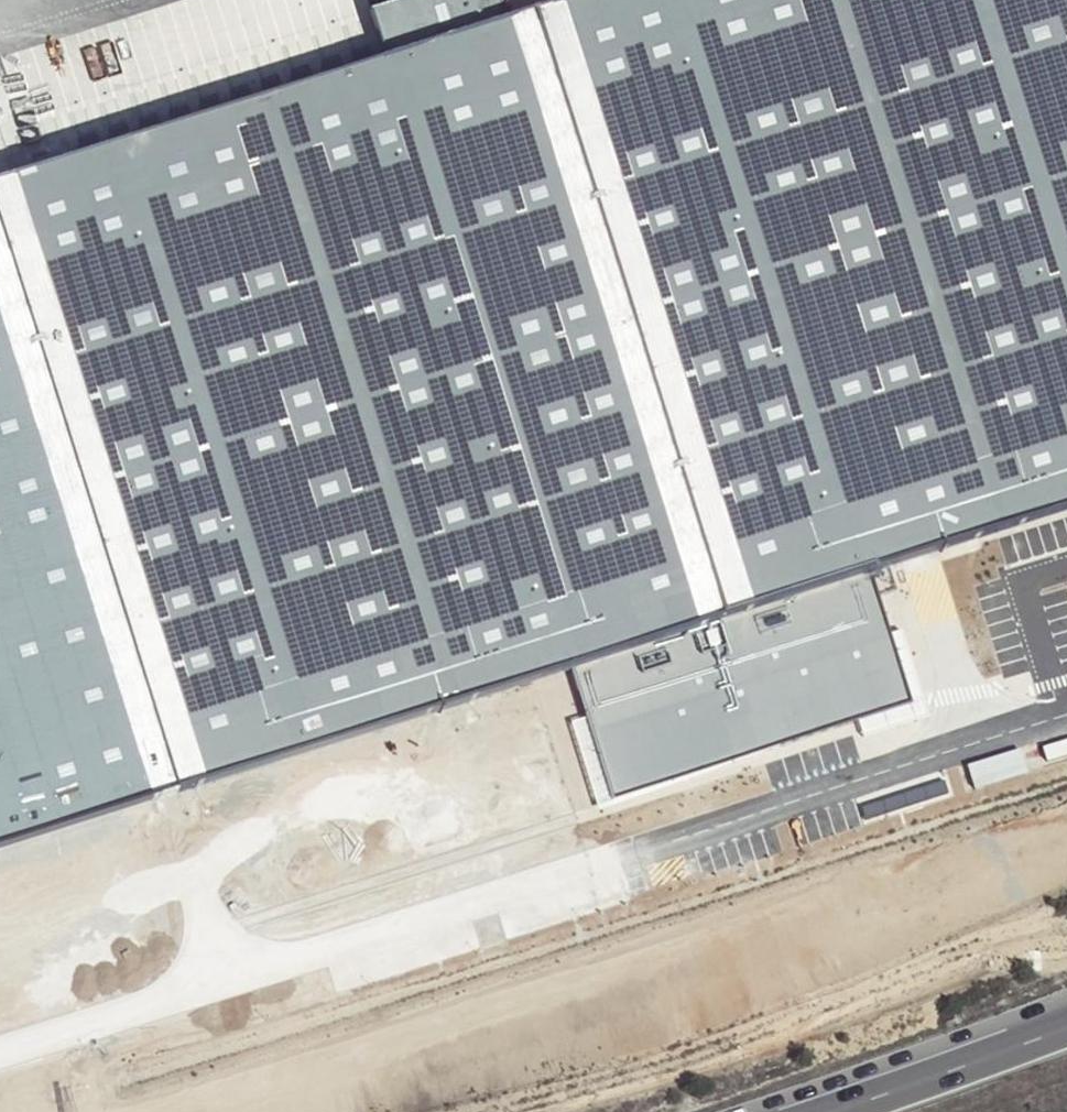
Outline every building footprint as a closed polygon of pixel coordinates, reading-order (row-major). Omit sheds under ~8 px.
[(151,798),(203,781),(572,666),(612,798),(914,700),(892,632),(870,565),(1066,502),(1066,0),(554,0),(553,0),(510,14),(385,54),(14,173),(0,177),(0,845),(151,798)] [(510,14),(505,0),(394,0),(370,8),(385,54),(510,14)] [(1043,746),(1047,762),(1066,756),(1066,739),(1043,746)] [(1029,773),(1022,748),(968,764),(975,789),(1029,773)]
